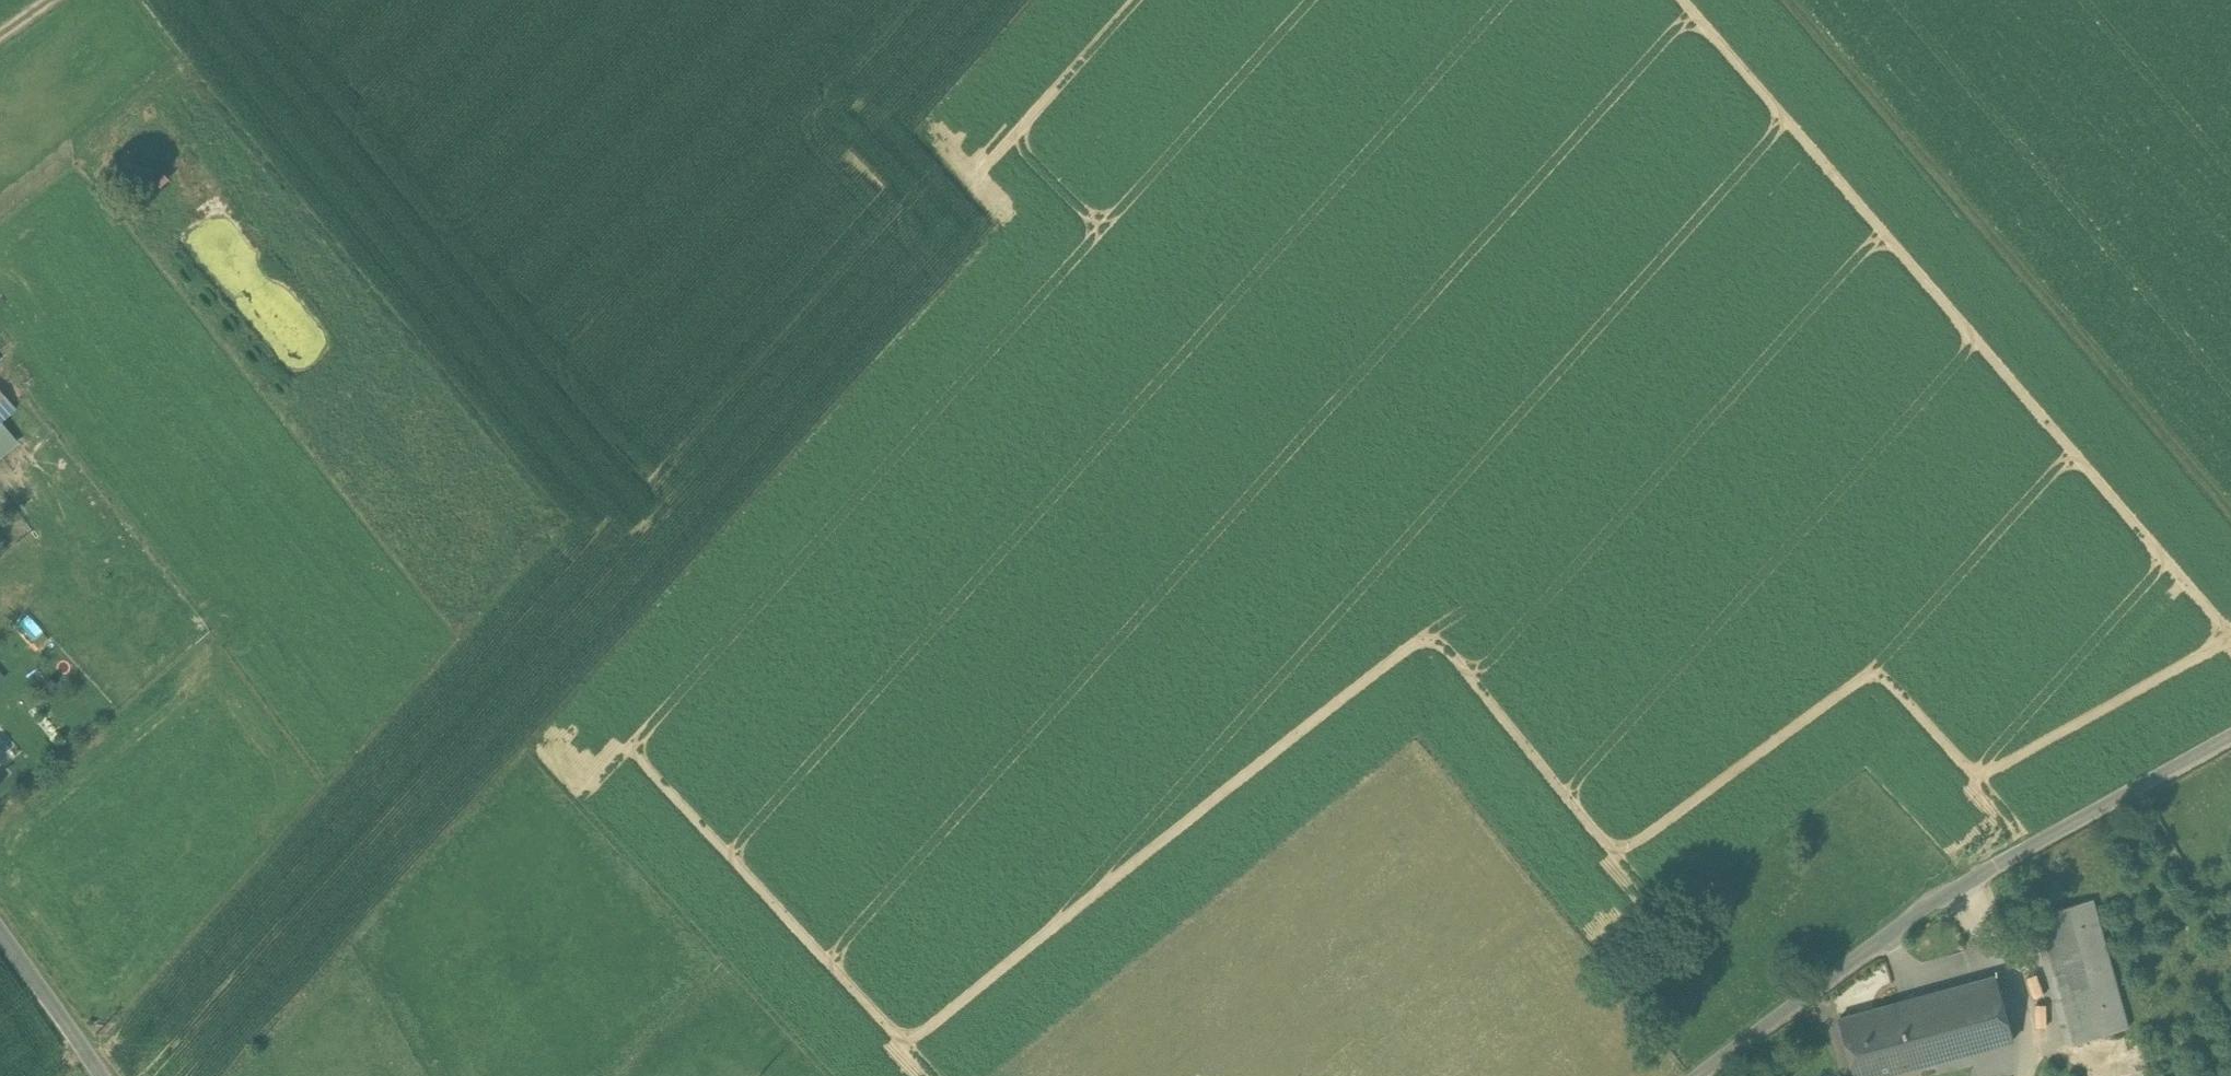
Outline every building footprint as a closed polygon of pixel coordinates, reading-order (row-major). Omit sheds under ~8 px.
[(0,419),(15,407),(0,389),(0,420),(0,419)] [(19,441),(0,419),(0,420),(0,457),(19,441)] [(2093,898),(2032,916),(2067,1044),(2129,1027),(2093,898)] [(1994,970),(1898,1004),(1920,1065),(2016,1031),(1994,970)] [(1836,1027),(1854,1075),(1889,1075),(1920,1065),(1898,1004),(1836,1027)]
